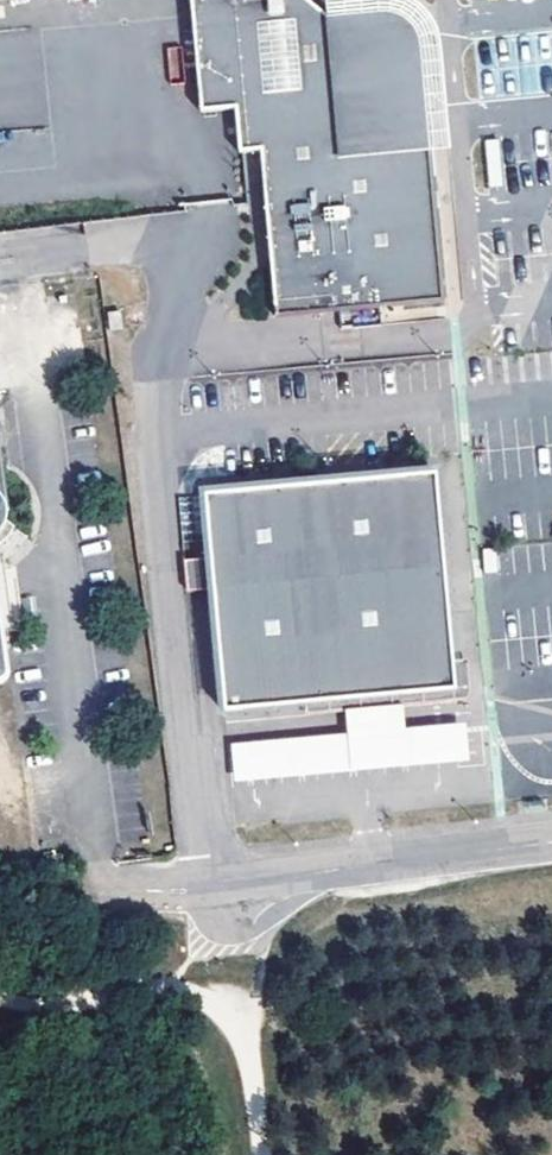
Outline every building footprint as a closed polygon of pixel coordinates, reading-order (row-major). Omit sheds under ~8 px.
[(204,114),(238,112),(241,156),(260,152),(276,319),(445,302),(436,207),(419,209),(417,194),(434,192),(426,107),(410,94),(396,84),(378,85),(371,14),(327,19),(304,0),(191,0),(204,114)] [(410,94),(426,107),(425,105),(419,41),(417,37),(414,32),(412,28),(407,23),(403,20),(398,17),(394,15),(391,14),(383,14),(371,14),(378,85),(396,84),(410,94)] [(484,139),(488,186),(503,185),(500,138),(484,139)] [(436,207),(434,192),(417,194),(419,209),(436,207)] [(121,309),(108,311),(110,329),(123,328),(121,309)] [(12,527),(5,521),(6,508),(8,507),(2,464),(0,453),(0,540),(12,527)] [(438,474),(206,497),(212,561),(215,592),(227,713),(232,712),(349,701),(402,695),(457,690),(438,474)] [(215,592),(212,561),(187,564),(190,594),(215,592)] [(405,720),(402,695),(349,701),(351,724),(353,736),(245,746),(235,747),(239,784),(249,783),(461,762),(464,762),(461,725),(458,726),(406,731),(405,720)]
